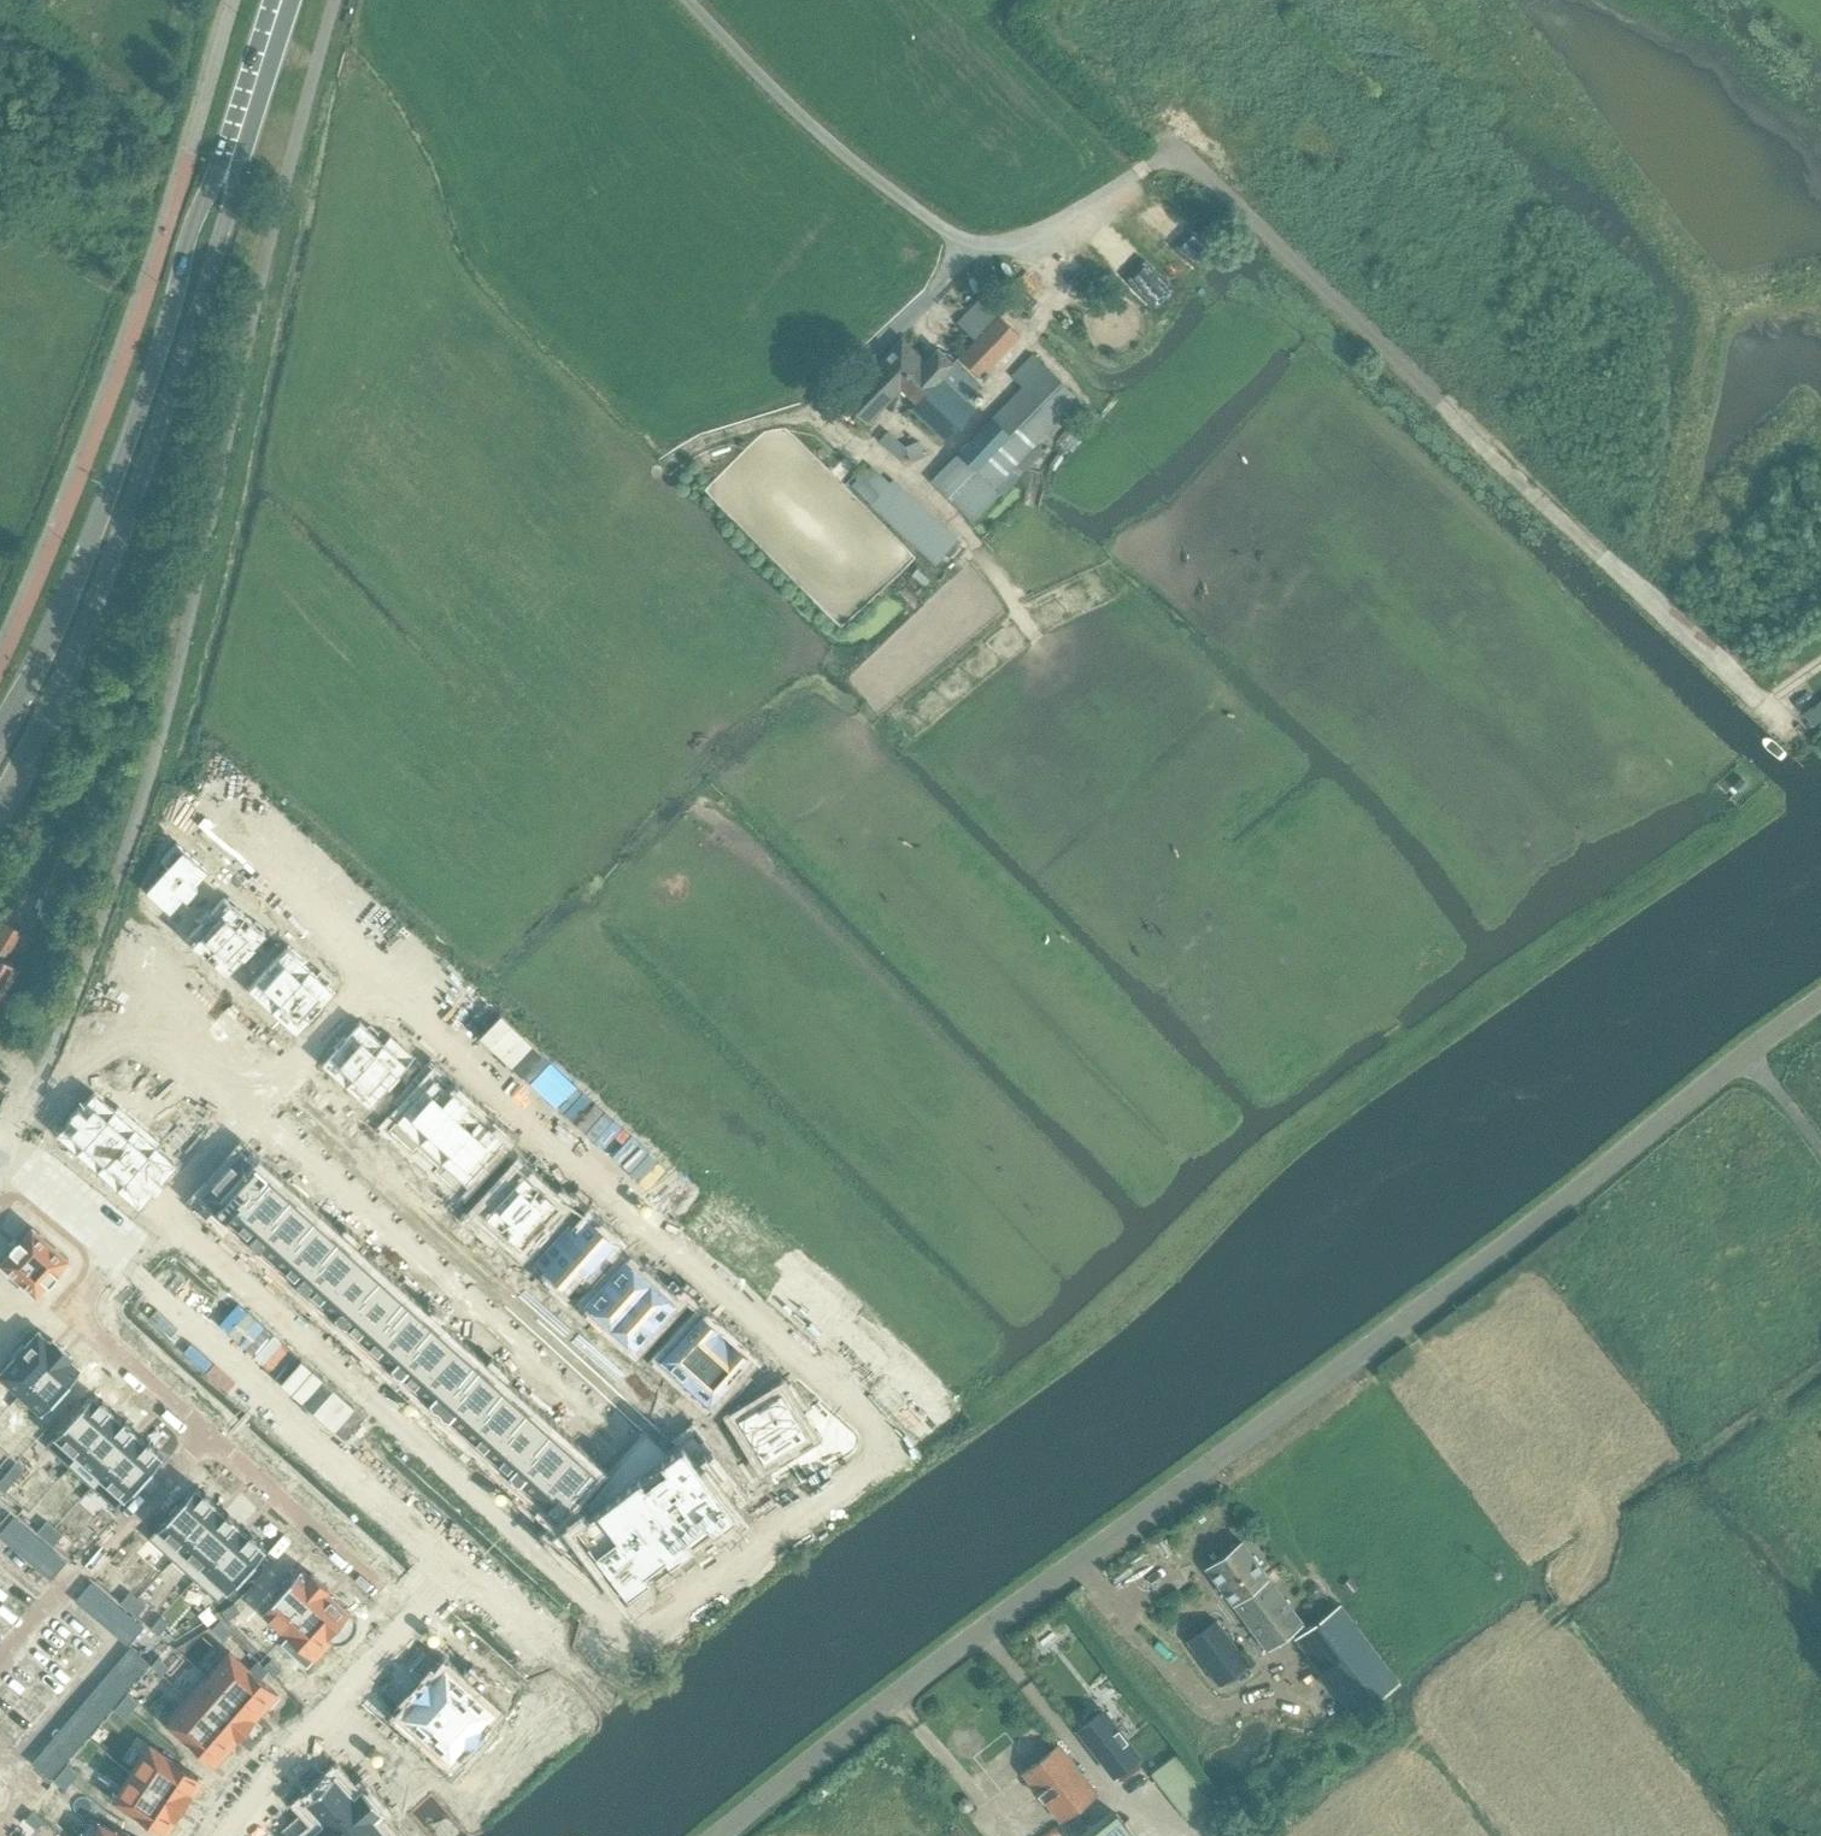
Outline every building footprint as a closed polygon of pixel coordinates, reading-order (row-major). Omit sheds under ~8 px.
[(975,339),(1003,308),(985,292),(956,323),(975,339)] [(979,378),(1019,336),(998,315),(958,357),(979,378)] [(966,400),(979,387),(937,348),(924,362),(900,338),(875,364),(876,364),(842,400),(866,423),(900,387),(915,401),(910,407),(944,440),(974,408),(966,400)] [(994,489),(1078,401),(1032,355),(1011,377),(1022,386),(993,418),(931,481),(973,521),(999,494),(994,489)] [(908,449),(887,430),(878,441),(898,459),(908,449)] [(892,480),(890,483),(870,464),(850,484),(871,504),(870,506),(935,565),(960,537),(892,480)] [(1741,778),(1732,785),(1737,791),(1739,793),(1747,785),(1741,778)] [(43,786),(35,782),(25,803),(33,807),(43,786)] [(166,867),(144,891),(169,914),(182,900),(186,903),(199,889),(196,885),(209,871),(176,841),(159,861),(166,867)] [(199,924),(185,939),(206,958),(246,915),(237,907),(239,905),(228,896),(227,898),(224,896),(210,911),(207,909),(196,921),(199,924)] [(246,915),(206,958),(227,977),(241,962),(244,964),(255,952),(253,949),(267,934),(264,932),(266,930),(255,920),(254,922),(246,915)] [(18,970),(4,961),(20,936),(7,927),(0,937),(0,998),(18,970)] [(289,944),(247,991),(271,1013),(311,970),(303,963),(306,960),(289,944)] [(145,947),(135,958),(142,965),(152,954),(145,947)] [(152,954),(142,965),(151,973),(161,962),(152,954)] [(311,970),(271,1013),(296,1035),(307,1022),(308,1023),(315,1016),(322,1008),(321,1007),(335,992),(328,985),(331,981),(320,972),(317,975),(311,970)] [(207,1004),(197,1015),(205,1022),(215,1011),(207,1004)] [(215,1011),(205,1022),(213,1029),(223,1018),(215,1011)] [(333,1050),(320,1064),(345,1086),(384,1043),(383,1042),(379,1038),(378,1033),(371,1026),(366,1026),(359,1021),(346,1035),(344,1033),(331,1047),(333,1050)] [(384,1043),(345,1086),(369,1108),(387,1089),(390,1091),(401,1079),(398,1076),(415,1057),(390,1034),(385,1040),(384,1040),(383,1042),(384,1043)] [(262,1047),(272,1057),(282,1046),(271,1037),(262,1047)] [(247,1039),(237,1050),(245,1058),(255,1047),(247,1039)] [(139,1068),(129,1079),(137,1086),(147,1075),(139,1068)] [(147,1075),(137,1086),(145,1093),(155,1082),(147,1075)] [(409,1104),(387,1129),(412,1152),(416,1148),(416,1147),(460,1097),(446,1084),(444,1086),(434,1077),(417,1096),(415,1094),(407,1103),(409,1104)] [(69,1118),(55,1134),(76,1154),(115,1110),(115,1109),(94,1091),(80,1107),(78,1106),(76,1108),(75,1107),(69,1114),(70,1115),(68,1117),(69,1118)] [(460,1097),(416,1147),(416,1148),(436,1166),(437,1167),(480,1119),(473,1112),(474,1110),(460,1097)] [(290,1098),(281,1108),(296,1122),(306,1112),(290,1098)] [(180,1104),(169,1116),(177,1123),(188,1112),(180,1104)] [(115,1110),(76,1154),(79,1156),(76,1159),(86,1167),(88,1164),(97,1172),(140,1124),(118,1105),(115,1109),(115,1110)] [(281,1108),(241,1152),(255,1165),(266,1174),(289,1196),(313,1217),(321,1224),(336,1238),(360,1260),(384,1281),(394,1290),(407,1302),(431,1324),(455,1345),(478,1366),(502,1387),(525,1409),(549,1430),(573,1451),(597,1473),(579,1493),(584,1497),(588,1501),(595,1507),(664,1455),(648,1441),(633,1427),(618,1413),(603,1399),(587,1385),(572,1372),(557,1358),(541,1344),(526,1330),(511,1316),(495,1302),(480,1288),(465,1275),(450,1261),(434,1247),(419,1233),(404,1219),(388,1205),(373,1191),(358,1178),(342,1164),(327,1150),(312,1136),(296,1122),(281,1108)] [(188,1112),(177,1123),(185,1131),(196,1119),(188,1112)] [(306,1112),(296,1122),(312,1136),(321,1126),(306,1112)] [(436,1166),(432,1170),(457,1193),(481,1166),(484,1169),(493,1158),(491,1156),(506,1139),(489,1123),(487,1125),(480,1119),(437,1167),(436,1166)] [(140,1124),(97,1172),(105,1179),(102,1182),(112,1191),(114,1188),(117,1190),(156,1147),(157,1147),(161,1143),(140,1124)] [(321,1126),(312,1136),(327,1150),(336,1140),(321,1126)] [(336,1140),(327,1150),(342,1164),(352,1154),(336,1140)] [(156,1147),(117,1190),(138,1210),(153,1193),(154,1195),(156,1193),(157,1194),(163,1186),(164,1184),(163,1182),(177,1166),(157,1147),(156,1147)] [(241,1152),(202,1196),(216,1209),(215,1210),(217,1212),(216,1213),(223,1219),(224,1218),(226,1220),(227,1218),(226,1218),(266,1174),(255,1165),(241,1152)] [(352,1154),(342,1164),(358,1178),(367,1167),(352,1154)] [(492,1194),(471,1218),(493,1238),(501,1230),(500,1229),(539,1185),(532,1179),(530,1177),(532,1176),(522,1167),(521,1169),(518,1166),(504,1182),(501,1179),(490,1192),(492,1194)] [(367,1167),(358,1178),(373,1191),(382,1181),(367,1167)] [(266,1174),(226,1218),(227,1218),(236,1227),(246,1237),(247,1236),(249,1238),(250,1239),(289,1196),(266,1174)] [(382,1181),(373,1191),(388,1205),(398,1195),(382,1181)] [(539,1185),(500,1229),(501,1230),(521,1248),(535,1232),(538,1235),(549,1222),(546,1220),(560,1204),(557,1202),(559,1200),(549,1191),(548,1193),(546,1191),(539,1185)] [(398,1195),(388,1205),(404,1219),(413,1209),(398,1195)] [(249,1238),(247,1240),(250,1242),(249,1242),(256,1249),(256,1248),(258,1250),(260,1248),(273,1260),(313,1217),(289,1196),(250,1239),(249,1238)] [(413,1209),(404,1219),(419,1233),(428,1223),(413,1209)] [(313,1217),(273,1260),(296,1281),(297,1282),(336,1238),(321,1224),(313,1217)] [(565,1229),(535,1262),(561,1285),(577,1267),(584,1274),(588,1270),(614,1241),(589,1218),(576,1232),(569,1226),(565,1229)] [(428,1223),(419,1233),(434,1247),(444,1236),(432,1226),(428,1223)] [(0,1268),(0,1271),(11,1281),(15,1277),(20,1281),(16,1285),(29,1297),(32,1293),(35,1296),(47,1283),(48,1284),(50,1283),(51,1283),(57,1276),(57,1275),(58,1273),(57,1272),(68,1260),(32,1227),(21,1239),(19,1238),(17,1240),(17,1239),(10,1246),(11,1247),(9,1249),(11,1250),(0,1262),(0,1263),(2,1266),(0,1268)] [(444,1236),(434,1247),(450,1261),(459,1250),(444,1236)] [(296,1281),(295,1282),(297,1284),(296,1285),(303,1291),(304,1290),(306,1292),(307,1291),(321,1303),(360,1260),(336,1238),(297,1282),(296,1281)] [(459,1250),(450,1261),(465,1275),(474,1264),(459,1250)] [(360,1260),(321,1303),(334,1315),(333,1317),(335,1319),(334,1319),(341,1325),(342,1325),(344,1327),(345,1325),(344,1324),(384,1281),(360,1260)] [(599,1288),(586,1303),(610,1326),(611,1326),(646,1286),(648,1284),(650,1282),(648,1280),(643,1275),(640,1273),(640,1268),(632,1261),(626,1262),(624,1260),(611,1275),(608,1273),(597,1285),(599,1288)] [(474,1264),(465,1275),(480,1288),(490,1278),(474,1264)] [(490,1278),(480,1288),(495,1302),(505,1292),(500,1287),(490,1278)] [(384,1281),(344,1324),(345,1325),(347,1327),(347,1328),(357,1337),(358,1336),(367,1345),(368,1346),(407,1302),(394,1290),(384,1281)] [(646,1286),(611,1326),(635,1347),(648,1332),(651,1334),(663,1322),(660,1319),(674,1304),(656,1288),(651,1283),(650,1282),(648,1284),(646,1286)] [(505,1292),(495,1302),(511,1316),(520,1306),(505,1292)] [(367,1345),(366,1346),(377,1356),(378,1355),(391,1366),(392,1367),(431,1324),(407,1302),(368,1346),(367,1345)] [(520,1306),(511,1316),(526,1330),(536,1319),(520,1306)] [(676,1342),(660,1359),(684,1382),(724,1338),(716,1332),(718,1330),(700,1314),(685,1331),(683,1329),(673,1340),(676,1342)] [(536,1319),(526,1330),(541,1344),(551,1333),(548,1331),(536,1319)] [(391,1366),(389,1368),(391,1370),(397,1376),(398,1376),(400,1378),(401,1376),(415,1388),(455,1345),(431,1324),(392,1367),(391,1366)] [(0,1374),(0,1376),(20,1394),(62,1348),(61,1346),(54,1341),(53,1339),(50,1342),(38,1332),(24,1347),(22,1344),(12,1355),(15,1357),(0,1374)] [(551,1333),(541,1344),(557,1358),(566,1347),(551,1333)] [(724,1338),(684,1382),(685,1382),(709,1404),(725,1386),(728,1389),(738,1379),(734,1375),(750,1358),(732,1343),(731,1345),(724,1338)] [(455,1345),(415,1388),(428,1400),(427,1402),(429,1404),(429,1405),(435,1411),(436,1410),(437,1411),(478,1366),(455,1345)] [(566,1347),(557,1358),(572,1372),(582,1361),(566,1347)] [(62,1348),(20,1394),(41,1414),(57,1396),(60,1398),(70,1387),(67,1385),(81,1370),(69,1359),(72,1356),(70,1355),(64,1349),(62,1348)] [(582,1361),(572,1372),(587,1385),(597,1375),(589,1367),(582,1361)] [(478,1366),(437,1411),(439,1412),(438,1413),(445,1419),(445,1418),(447,1420),(449,1419),(462,1431),(502,1387),(478,1366)] [(597,1375),(587,1385),(603,1399),(612,1389),(597,1375)] [(502,1387),(462,1431),(473,1441),(483,1450),(485,1451),(486,1452),(525,1409),(502,1387)] [(612,1389),(603,1399),(618,1413),(628,1402),(612,1389)] [(781,1390),(734,1418),(763,1464),(788,1448),(794,1458),(823,1440),(805,1410),(796,1415),(781,1390)] [(92,1394),(45,1446),(69,1467),(116,1415),(110,1409),(111,1408),(101,1398),(99,1400),(92,1394)] [(628,1402),(618,1413),(633,1427),(643,1416),(628,1402)] [(485,1451),(484,1453),(495,1463),(496,1461),(509,1473),(510,1473),(549,1430),(525,1409),(486,1452),(485,1451)] [(116,1415),(69,1467),(92,1488),(139,1436),(133,1430),(134,1429),(124,1419),(122,1421),(116,1415)] [(643,1416),(633,1427),(648,1441),(658,1430),(643,1416)] [(509,1473),(507,1474),(510,1476),(509,1477),(515,1483),(516,1482),(518,1484),(520,1482),(533,1495),(573,1451),(549,1430),(510,1473),(509,1473)] [(658,1430),(648,1441),(664,1455),(676,1446),(658,1430)] [(584,1497),(549,1536),(579,1563),(594,1576),(594,1577),(595,1577),(596,1577),(596,1578),(597,1578),(598,1578),(598,1577),(599,1577),(600,1577),(608,1570),(626,1594),(651,1576),(657,1571),(667,1563),(692,1544),(687,1537),(706,1523),(712,1530),(735,1512),(726,1501),(734,1495),(734,1494),(735,1494),(735,1493),(735,1492),(735,1491),(735,1490),(735,1489),(734,1489),(721,1472),(693,1434),(676,1446),(664,1455),(595,1507),(588,1501),(584,1497)] [(139,1436),(92,1488),(116,1509),(138,1484),(140,1486),(140,1485),(141,1486),(141,1485),(141,1484),(146,1479),(147,1479),(147,1478),(145,1476),(163,1457),(156,1451),(157,1449),(147,1440),(145,1441),(139,1436)] [(573,1451),(533,1495),(547,1507),(545,1508),(548,1510),(547,1511),(553,1517),(554,1516),(556,1518),(579,1493),(597,1473),(573,1451)] [(15,1463),(5,1475),(14,1482),(23,1470),(15,1463)] [(0,1481),(0,1489),(4,1493),(14,1482),(5,1475),(0,1481)] [(171,1513),(148,1538),(172,1560),(219,1508),(212,1502),(214,1500),(203,1491),(202,1492),(195,1486),(178,1505),(176,1504),(175,1504),(175,1505),(170,1511),(170,1510),(169,1511),(169,1512),(171,1513)] [(219,1508),(172,1560),(195,1580),(242,1528),(235,1523),(237,1521),(226,1512),(225,1513),(219,1508)] [(0,1533),(0,1538),(51,1580),(66,1561),(13,1517),(0,1533)] [(46,1521),(37,1532),(45,1539),(54,1528),(46,1521)] [(54,1528),(45,1539),(53,1546),(63,1535),(54,1528)] [(242,1528),(195,1580),(218,1602),(265,1550),(258,1543),(260,1542),(249,1532),(248,1534),(242,1528)] [(1301,1623),(1242,1543),(1206,1570),(1266,1650),(1301,1623)] [(275,1595),(261,1611),(286,1634),(326,1591),(328,1588),(310,1572),(308,1575),(300,1568),(283,1587),(281,1585),(274,1594),(275,1595)] [(91,1582),(74,1601),(127,1646),(144,1627),(91,1582)] [(326,1591),(286,1634),(288,1636),(310,1656),(326,1638),(330,1641),(333,1644),(335,1645),(337,1645),(339,1645),(340,1644),(342,1644),(344,1643),(346,1643),(347,1642),(349,1641),(350,1640),(351,1639),(353,1637),(354,1636),(355,1634),(355,1633),(356,1631),(357,1629),(357,1628),(357,1626),(357,1624),(357,1622),(357,1621),(357,1619),(333,1597),(333,1596),(332,1597),(328,1593),(329,1592),(328,1592),(327,1592),(326,1591)] [(129,1592),(120,1603),(128,1610),(138,1599),(129,1592)] [(138,1599),(128,1610),(136,1617),(146,1606),(138,1599)] [(234,1603),(221,1611),(228,1620),(240,1612),(234,1603)] [(1400,1681),(1340,1603),(1294,1638),(1353,1717),(1400,1681)] [(159,1618),(150,1629),(158,1636),(168,1625),(159,1618)] [(219,1621),(211,1629),(222,1640),(230,1632),(219,1621)] [(1219,1684),(1246,1664),(1215,1622),(1188,1642),(1219,1684)] [(130,1647),(31,1763),(50,1780),(150,1663),(130,1647)] [(508,1725),(421,1647),(361,1711),(438,1778),(508,1725)] [(208,1676),(252,1715),(259,1706),(263,1710),(278,1694),(229,1652),(208,1676)] [(158,1658),(151,1666),(162,1676),(169,1667),(158,1658)] [(271,1659),(263,1666),(273,1677),(281,1669),(271,1659)] [(204,1672),(184,1694),(233,1736),(232,1737),(234,1738),(235,1738),(236,1736),(237,1737),(238,1736),(237,1735),(241,1731),(241,1732),(242,1731),(241,1730),(253,1717),(251,1715),(252,1715),(208,1676),(204,1672)] [(127,1694),(120,1702),(132,1711),(139,1703),(127,1694)] [(184,1694),(162,1720),(211,1762),(232,1737),(233,1736),(184,1694)] [(120,1702),(113,1710),(125,1720),(132,1711),(120,1702)] [(1102,1712),(1077,1732),(1099,1761),(1112,1779),(1138,1759),(1125,1741),(1102,1712)] [(1185,1819),(1207,1802),(1215,1796),(1153,1718),(1126,1740),(1152,1773),(1150,1775),(1185,1819)] [(89,1740),(74,1758),(89,1770),(104,1752),(89,1740)] [(149,1745),(131,1772),(183,1807),(184,1805),(190,1796),(191,1795),(188,1792),(198,1777),(149,1745)] [(1058,1746),(1023,1773),(1060,1821),(1095,1793),(1058,1746)] [(67,1764),(60,1773),(71,1782),(78,1774),(67,1764)] [(131,1772),(113,1800),(161,1832),(172,1817),(175,1819),(175,1818),(176,1817),(182,1808),(183,1807),(131,1772)] [(60,1773),(53,1781),(64,1791),(71,1782),(60,1773)] [(375,1820),(381,1814),(382,1815),(383,1813),(361,1788),(360,1790),(360,1791),(354,1796),(336,1776),(337,1776),(335,1774),(302,1803),(303,1805),(304,1804),(322,1824),(309,1835),(389,1835),(375,1820)] [(959,1801),(958,1807),(961,1812),(967,1813),(972,1809),(972,1803),(969,1799),(963,1798),(959,1801)] [(32,1812),(25,1820),(36,1830),(43,1822),(32,1812)] [(1116,1815),(1089,1835),(1133,1835),(1116,1815)] [(80,1835),(124,1835),(120,1834),(89,1819),(80,1835)]
